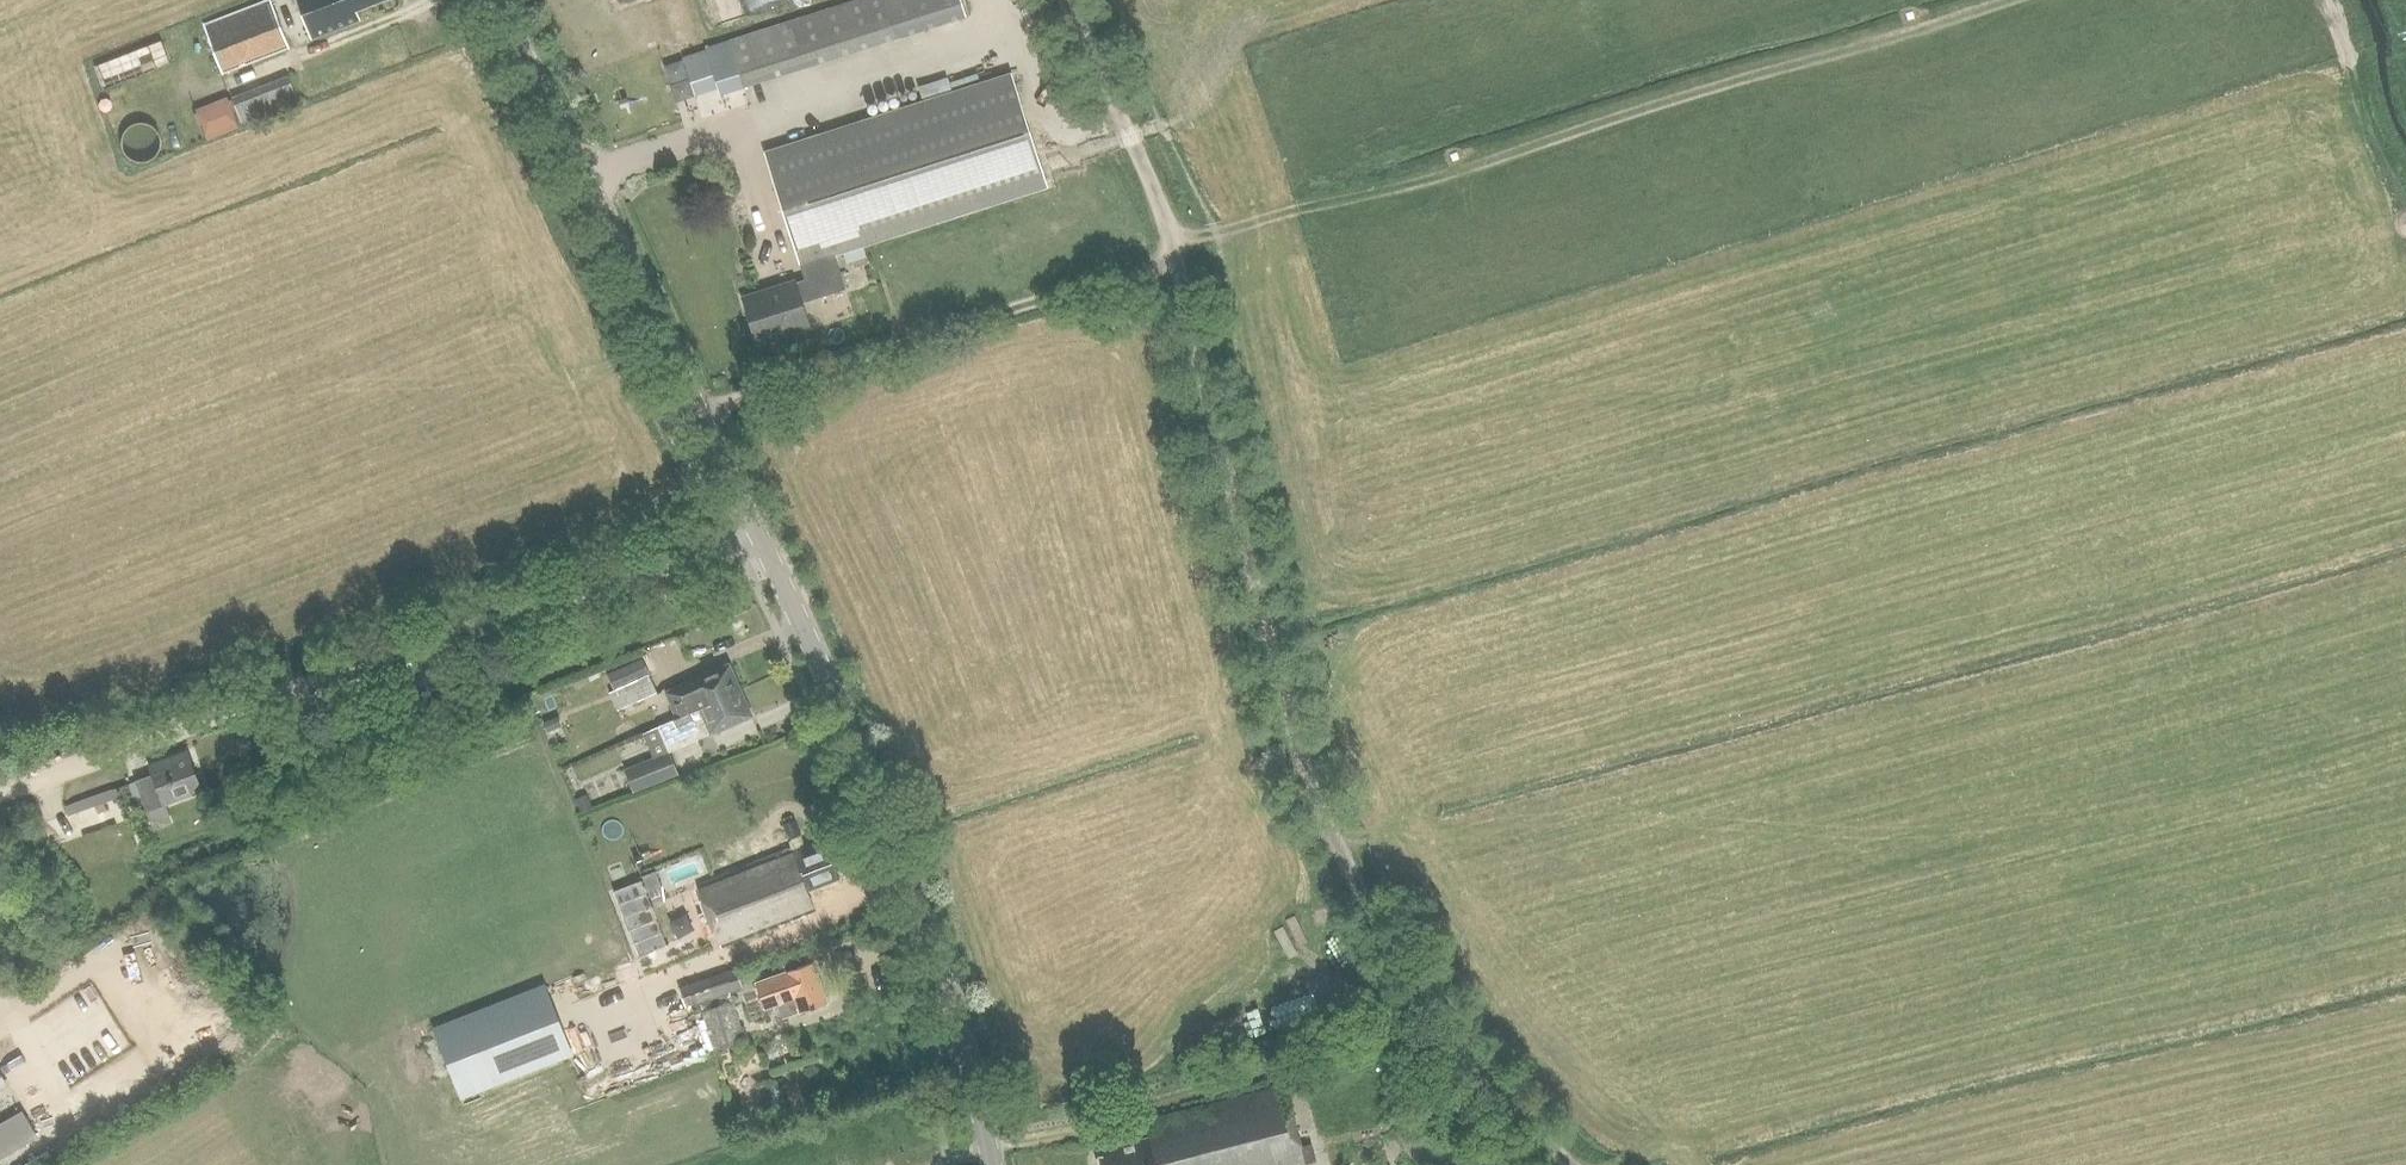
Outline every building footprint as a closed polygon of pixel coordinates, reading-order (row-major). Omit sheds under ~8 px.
[(288,51),(268,0),(203,26),(223,77),(288,51)] [(311,41),(360,22),(356,13),(389,0),(294,0),(311,41)] [(683,57),(691,84),(714,77),(720,94),(965,17),(959,0),(855,0),(705,48),(705,50),(683,57)] [(103,92),(170,66),(161,43),(94,69),(103,92)] [(834,253),(1046,184),(1011,76),(764,156),(799,264),(802,263),(807,279),(743,299),(757,343),(810,326),(802,304),(846,290),(834,253)] [(237,99),(249,125),(270,115),(259,89),(237,99)] [(205,139),(243,124),(231,93),(193,108),(205,139)] [(862,244),(842,251),(847,263),(866,257),(862,244)] [(641,658),(606,674),(614,690),(649,675),(641,658)] [(675,718),(679,717),(742,692),(731,665),(664,693),(675,718)] [(657,672),(625,686),(632,704),(665,691),(657,672)] [(752,717),(742,692),(679,717),(675,718),(663,723),(674,749),(752,717)] [(557,717),(543,723),(547,732),(561,726),(557,717)] [(668,752),(625,769),(634,792),(677,775),(668,752)] [(202,793),(189,753),(149,767),(152,777),(136,782),(146,811),(202,793)] [(586,795),(576,799),(580,811),(591,806),(586,795)] [(794,820),(783,824),(788,838),(799,835),(794,820)] [(826,836),(697,888),(721,948),(816,910),(808,890),(842,876),(826,836)] [(650,899),(665,894),(657,869),(641,874),(650,899)] [(641,881),(614,892),(639,955),(666,944),(641,881)] [(813,963),(756,982),(765,1010),(777,1005),(781,1018),(827,1004),(813,963)] [(740,966),(682,985),(689,1004),(746,985),(740,966)] [(447,1027),(441,1029),(466,1093),(565,1053),(540,990),(447,1027)] [(83,998),(29,1037),(44,1058),(99,1019),(83,998)] [(747,1039),(736,998),(703,1007),(714,1048),(747,1039)] [(11,1083),(0,1068),(0,1091),(11,1083)] [(1100,1150),(1103,1164),(1306,1164),(1286,1084),(1149,1119),(1152,1137),(1100,1150)] [(37,1137),(22,1111),(0,1124),(0,1158),(37,1137)]
